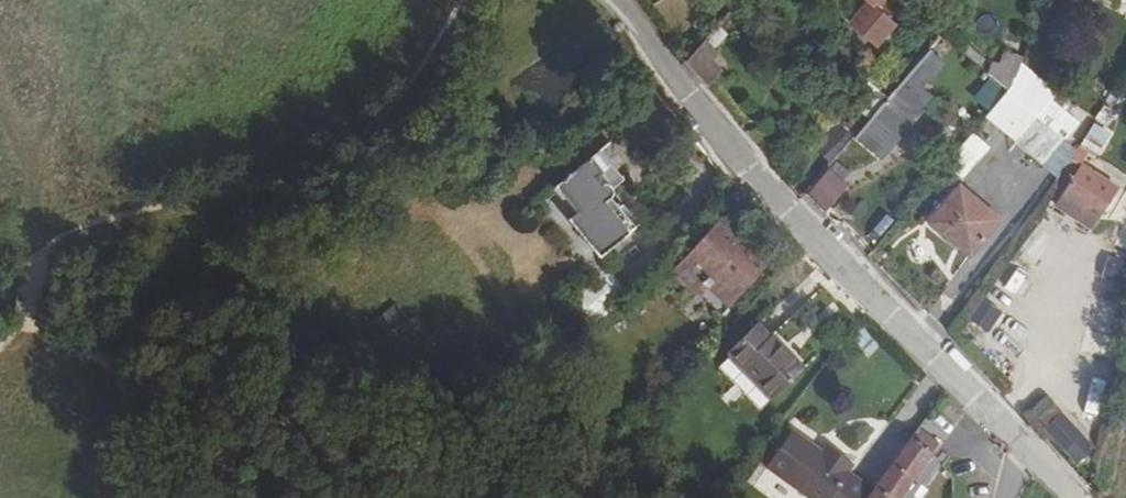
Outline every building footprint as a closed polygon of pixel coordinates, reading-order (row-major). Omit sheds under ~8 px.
[(885,0),(867,0),(868,1),(850,25),(875,46),(895,21),(879,7),(885,0)] [(703,40),(684,62),(706,87),(719,73),(711,65),(720,54),(703,40)] [(869,119),(886,98),(868,83),(850,103),(869,119)] [(869,119),(853,138),(876,158),(918,109),(895,88),(886,98),(869,119)] [(1006,91),(984,118),(1042,166),(1064,140),(1006,91)] [(1092,123),(1081,143),(1096,152),(1108,132),(1092,123)] [(971,131),(943,162),(961,178),(988,146),(971,131)] [(626,203),(622,206),(610,192),(626,179),(618,169),(629,160),(615,142),(560,185),(582,211),(572,218),(602,255),(641,223),(626,203)] [(1125,176),(1088,152),(1063,193),(1100,216),(1125,176)] [(842,182),(827,168),(804,195),(820,208),(842,182)] [(969,258),(1000,220),(958,185),(927,223),(969,258)] [(1100,216),(1063,193),(1057,202),(1094,226),(1100,216)] [(707,278),(735,302),(763,272),(739,250),(743,245),(717,223),(674,272),(695,291),(707,278)] [(1103,277),(1125,281),(1125,259),(1106,256),(1103,277)] [(1020,262),(1012,273),(1034,289),(1042,279),(1020,262)] [(574,305),(596,328),(635,289),(612,266),(574,305)] [(707,278),(695,291),(722,316),(735,302),(707,278)] [(1096,315),(1089,346),(1109,351),(1116,320),(1096,315)] [(849,338),(868,356),(881,343),(862,324),(849,338)] [(727,355),(730,358),(770,401),(804,367),(774,336),(771,338),(758,325),(727,355)] [(770,401),(730,358),(720,369),(760,410),(770,401)] [(1065,408),(1045,423),(1071,459),(1091,445),(1065,408)] [(849,472),(848,471),(853,465),(826,446),(821,452),(793,432),(767,469),(807,497),(831,497),(849,472)] [(910,438),(866,497),(901,497),(933,455),(910,438)]
